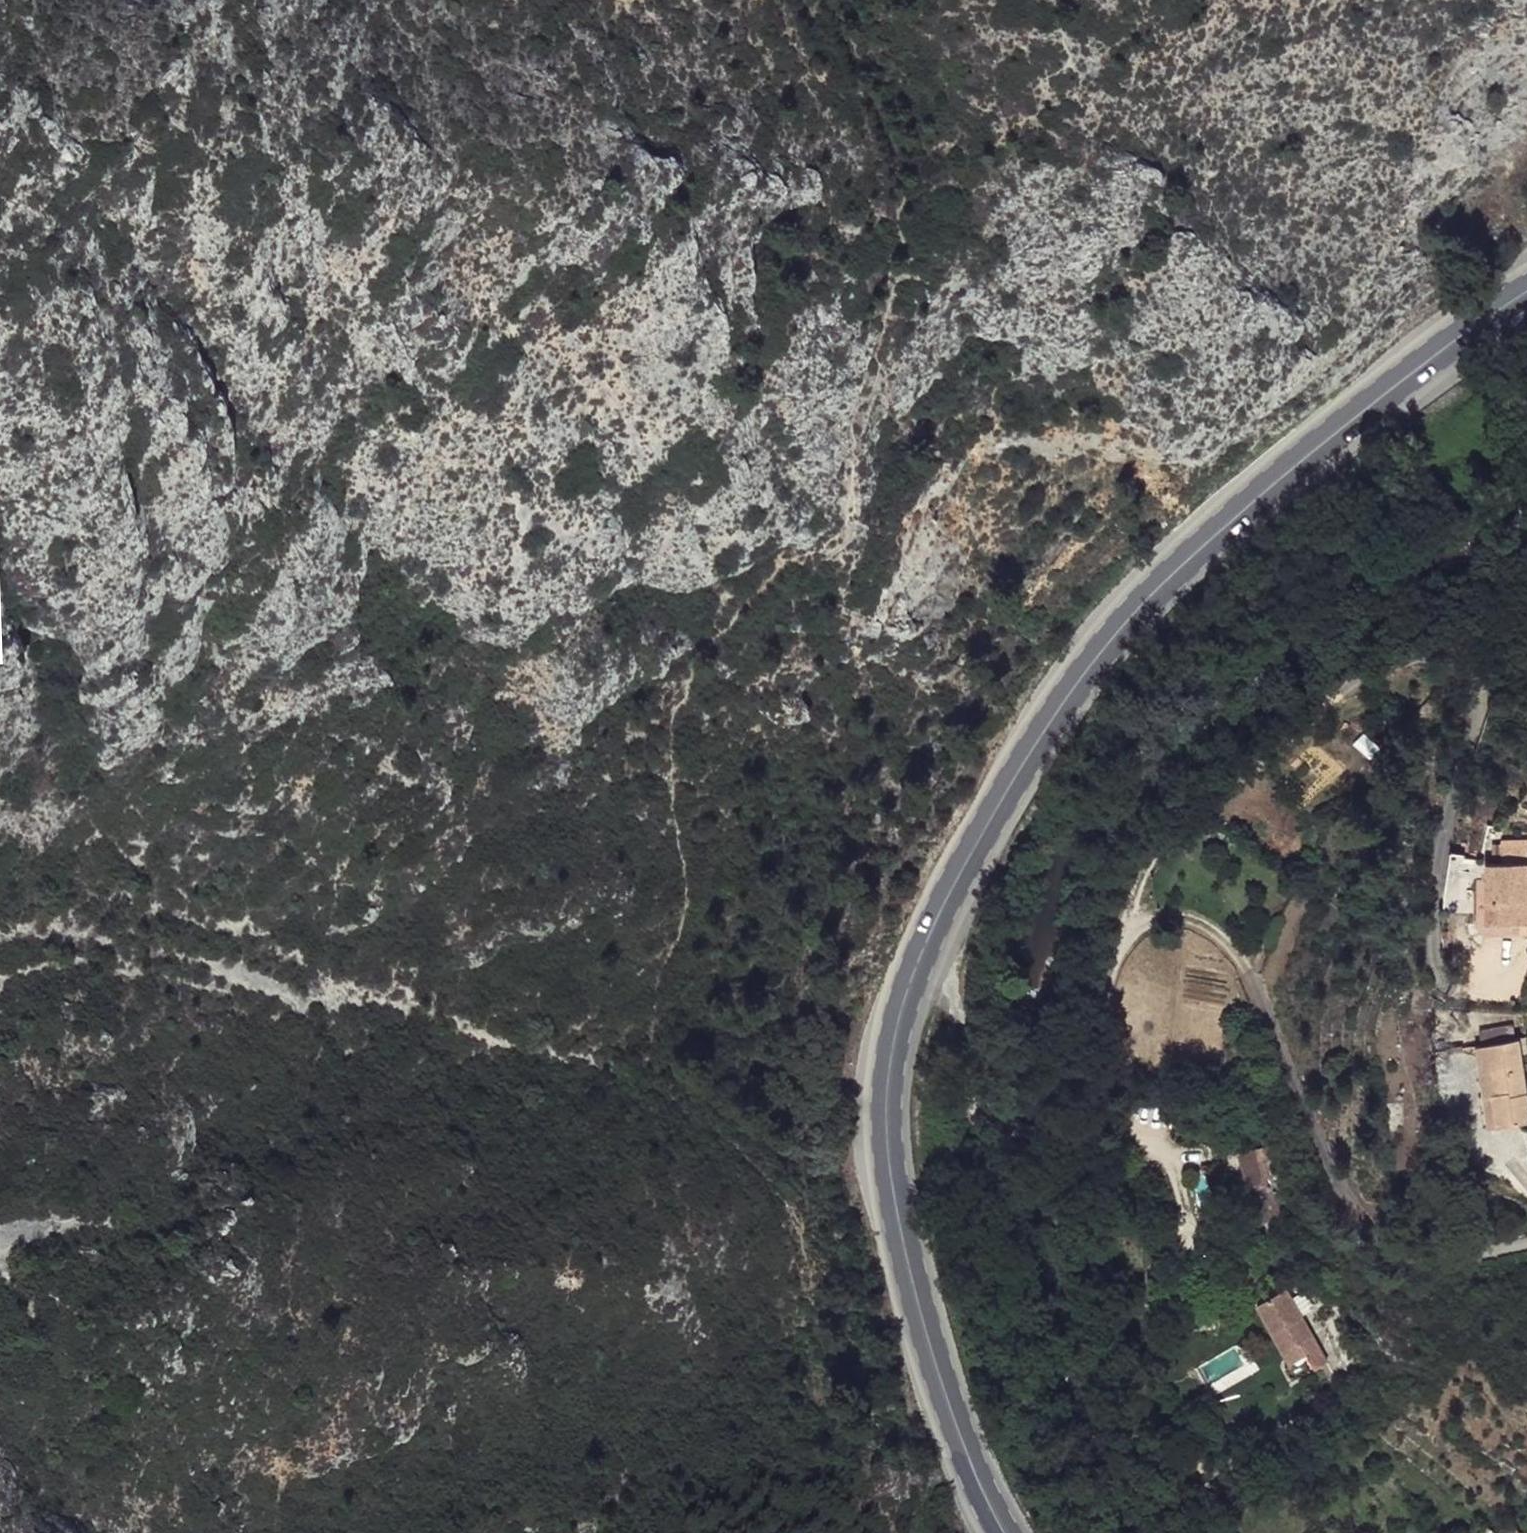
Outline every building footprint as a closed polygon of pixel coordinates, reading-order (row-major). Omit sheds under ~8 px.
[(1478,894),(1516,910),(1526,879),(1526,852),(1498,841),(1478,894)] [(1441,1059),(1437,1090),(1466,1093),(1481,1016),(1437,1008),(1428,1057),(1441,1059)] [(1526,1125),(1526,1039),(1487,1042),(1492,1127),(1526,1125)] [(1225,1152),(1242,1202),(1262,1198),(1257,1182),(1264,1178),(1259,1162),(1248,1165),(1243,1148),(1225,1152)] [(1283,1331),(1295,1348),(1308,1340),(1269,1262),(1235,1280),(1266,1340),(1283,1331)] [(1156,1296),(1162,1306),(1176,1297),(1169,1289),(1156,1296)] [(1483,1500),(1478,1508),(1487,1513),(1495,1506),(1483,1500)]
